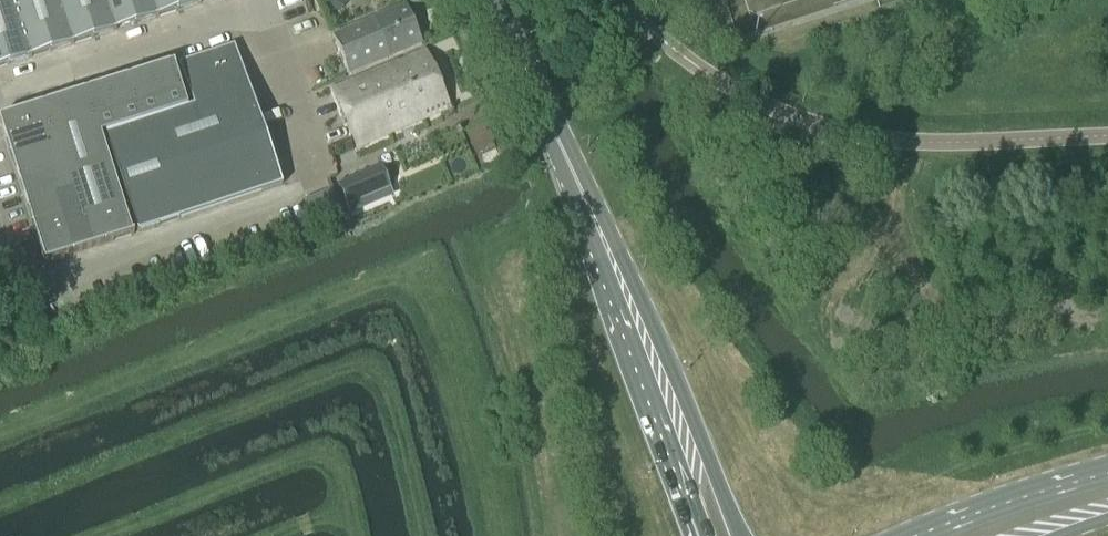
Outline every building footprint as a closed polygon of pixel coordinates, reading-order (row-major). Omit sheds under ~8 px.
[(13,0),(0,0),(0,68),(31,58),(13,0)] [(59,0),(13,0),(31,58),(73,45),(59,0)] [(73,45),(115,31),(106,0),(59,0),(73,45)] [(115,31),(158,18),(152,0),(106,0),(115,31)] [(198,0),(152,0),(158,18),(200,4),(198,0)] [(326,0),(337,10),(344,1),(343,0),(326,0)] [(407,5),(333,37),(350,76),(423,44),(407,5)] [(283,185),(275,161),(236,45),(179,63),(194,107),(189,108),(144,122),(107,134),(139,234),(283,185)] [(383,68),(332,90),(355,144),(356,146),(357,148),(388,135),(424,120),(425,119),(451,108),(438,79),(426,51),(392,65),(383,68)] [(174,64),(130,78),(144,122),(189,108),(174,64)] [(130,78),(87,92),(101,136),(107,134),(144,122),(130,78)] [(87,92),(43,106),(66,178),(110,164),(101,136),(87,92)] [(43,107),(0,120),(0,124),(22,192),(66,178),(43,107)] [(476,161),(492,155),(481,125),(465,130),(476,161)] [(133,236),(110,164),(66,178),(88,249),(133,236)] [(348,207),(390,189),(380,167),(339,185),(348,207)] [(66,178),(22,192),(45,263),(54,260),(88,249),(66,178)] [(314,223),(338,214),(331,194),(307,203),(314,223)]
